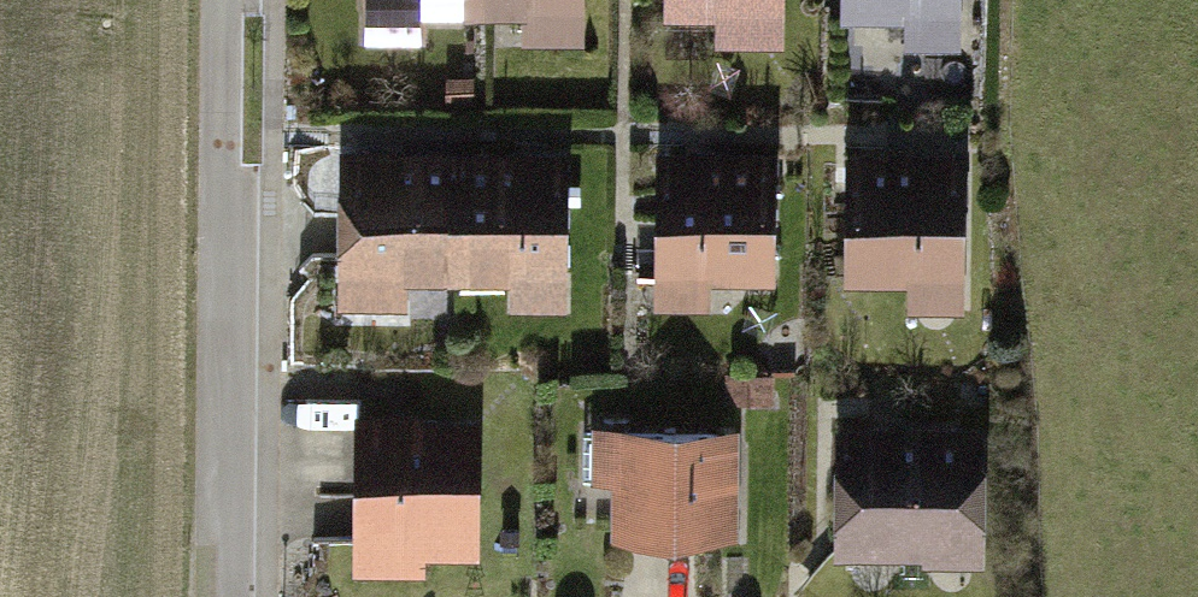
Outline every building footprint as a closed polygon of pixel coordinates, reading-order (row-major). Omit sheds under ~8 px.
[(369,40),(474,46),(476,0),(368,0),(369,40)] [(474,46),(585,43),(584,0),(476,0),(474,46)] [(667,16),(788,15),(788,0),(667,0),(667,16)] [(848,11),(953,11),(953,0),(848,0),(848,11)] [(345,160),(344,306),(455,309),(458,154),(345,160)] [(566,157),(458,154),(455,309),(567,313),(566,157)] [(679,164),(681,296),(819,294),(817,162),(679,164)] [(873,167),(879,293),(1002,287),(996,162),(873,167)] [(359,417),(362,561),(481,559),(478,415),(359,417)] [(619,424),(618,523),(737,524),(738,426),(619,424)] [(826,429),(827,540),(986,539),(986,428),(826,429)]
